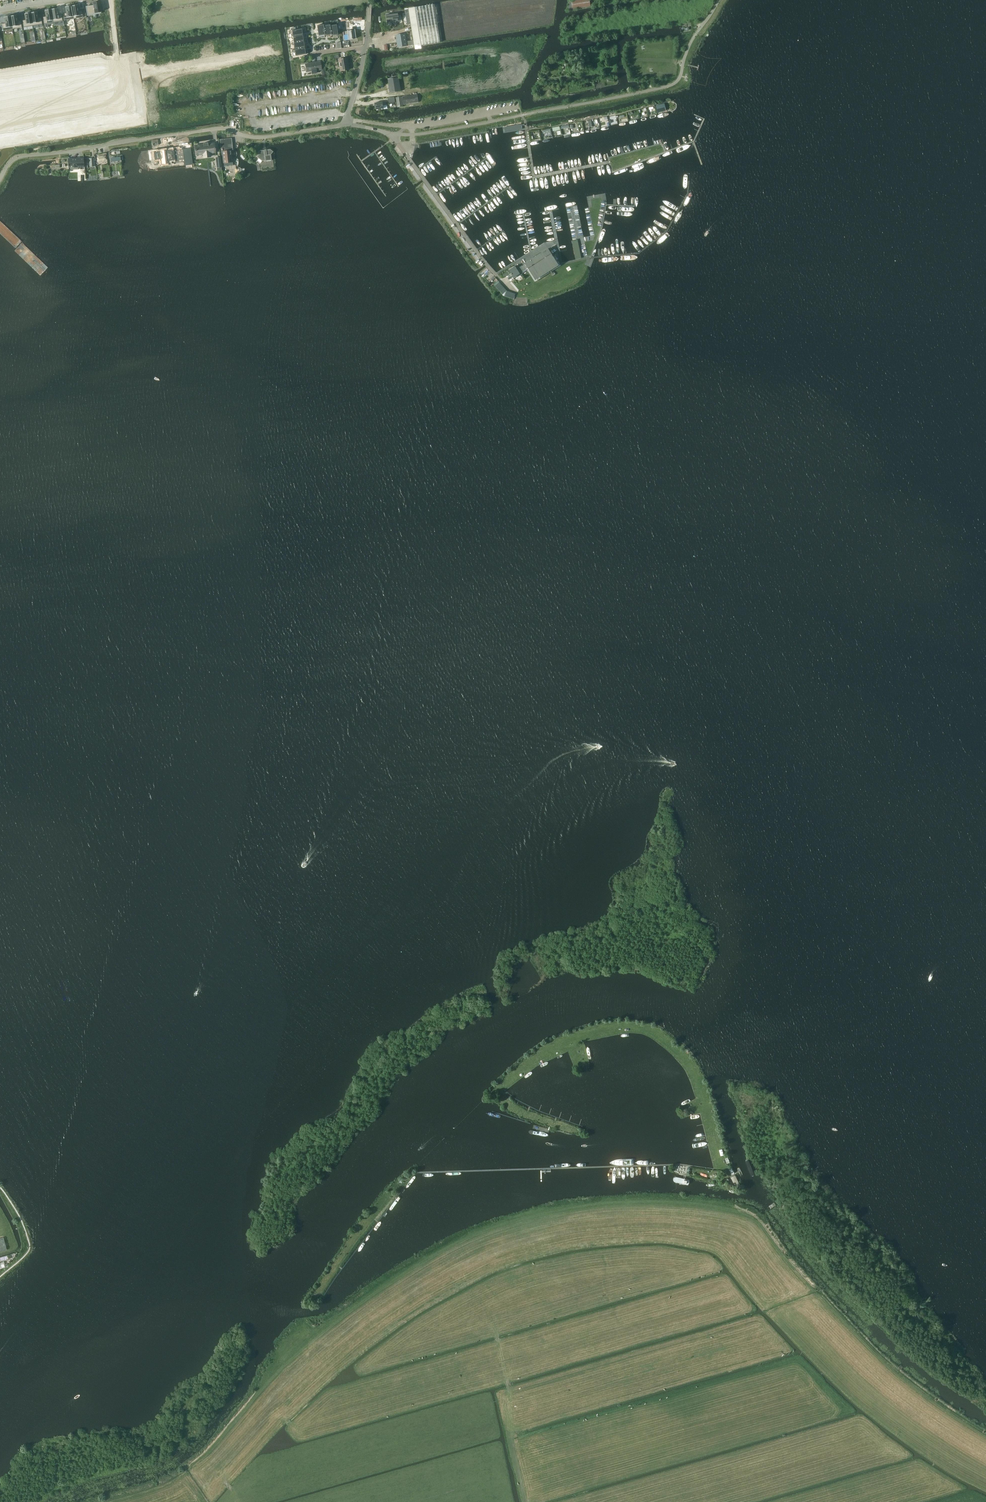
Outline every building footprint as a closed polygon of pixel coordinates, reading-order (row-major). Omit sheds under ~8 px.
[(590,2),(589,0),(575,0),(571,1),(569,1),(568,10),(573,9),(591,6),(590,2)] [(93,5),(86,6),(87,15),(92,15),(92,13),(101,12),(99,1),(96,1),(96,2),(95,2),(95,3),(93,3),(93,5)] [(401,34),(396,35),(398,47),(408,46),(415,45),(415,46),(441,41),(435,4),(409,8),(410,12),(410,17),(411,24),(414,37),(414,40),(407,41),(406,33),(401,34)] [(78,5),(72,6),(74,19),(83,17),(82,10),(79,11),(78,5)] [(66,13),(63,13),(64,20),(72,19),(74,19),(72,6),(70,6),(65,7),(66,13)] [(57,8),(51,9),(53,20),(53,22),(63,21),(62,14),(58,14),(57,8)] [(46,16),(43,17),(44,24),(48,23),(47,21),(53,20),(51,9),(45,10),(46,16)] [(37,11),(31,12),(33,26),(42,24),(41,17),(38,18),(37,11)] [(26,20),(22,20),(24,27),(33,26),(31,12),(25,13),(26,20)] [(387,22),(399,21),(398,13),(386,14),(387,22)] [(17,15),(10,16),(13,29),(22,27),(21,20),(18,21),(17,15)] [(5,23),(2,24),(3,31),(13,29),(10,16),(4,17),(5,23)] [(323,24),(317,25),(318,35),(325,35),(325,34),(323,25),(324,25),(323,24)] [(330,25),(331,35),(331,36),(338,34),(337,29),(339,28),(338,25),(336,25),(336,24),(330,25)] [(292,30),(289,31),(290,37),(293,37),(293,43),(304,41),(302,29),(295,30),(295,27),(291,28),(292,30)] [(349,39),(356,39),(355,29),(347,30),(347,31),(344,31),(344,35),(348,35),(349,39)] [(294,49),(291,49),(293,56),(306,54),(304,41),(293,43),(294,49)] [(340,71),(349,70),(347,58),(338,60),(340,71)] [(320,62),(305,65),(307,73),(312,72),(312,73),(317,73),(316,71),(321,70),(321,68),(320,62)] [(388,79),(390,92),(396,92),(401,91),(399,77),(388,79)] [(418,102),(418,98),(417,94),(403,96),(396,97),(398,107),(403,106),(403,104),(418,102)] [(383,102),(375,103),(376,110),(384,109),(383,105),(387,105),(386,101),(383,102)] [(665,103),(656,105),(657,112),(666,110),(665,103)] [(232,138),(220,139),(221,151),(233,150),(232,138)] [(203,144),(195,145),(196,149),(195,149),(195,151),(196,151),(196,153),(203,152),(204,157),(211,156),(210,151),(215,151),(215,148),(215,147),(214,147),(214,143),(208,144),(208,142),(203,143),(203,144)] [(160,151),(154,152),(155,160),(161,159),(162,164),(169,163),(169,160),(173,160),(173,157),(175,156),(176,162),(182,162),(182,157),(184,157),(184,155),(184,149),(176,150),(176,149),(167,150),(160,151)] [(271,160),(271,154),(273,152),(270,149),(265,150),(259,150),(259,153),(257,157),(262,161),(271,160)] [(231,150),(222,151),(224,163),(233,162),(231,150)] [(84,158),(68,158),(69,169),(78,169),(78,166),(80,166),(80,169),(85,169),(85,164),(84,164),(84,158)] [(579,239),(573,239),(576,258),(582,257),(579,239)] [(515,266),(509,270),(511,273),(513,277),(520,273),(528,267),(536,280),(559,266),(548,249),(540,253),(539,253),(538,253),(535,255),(533,257),(533,258),(525,263),(517,269),(515,266)] [(735,1175),(731,1177),(734,1183),(736,1181),(738,1187),(741,1186),(735,1175)]
